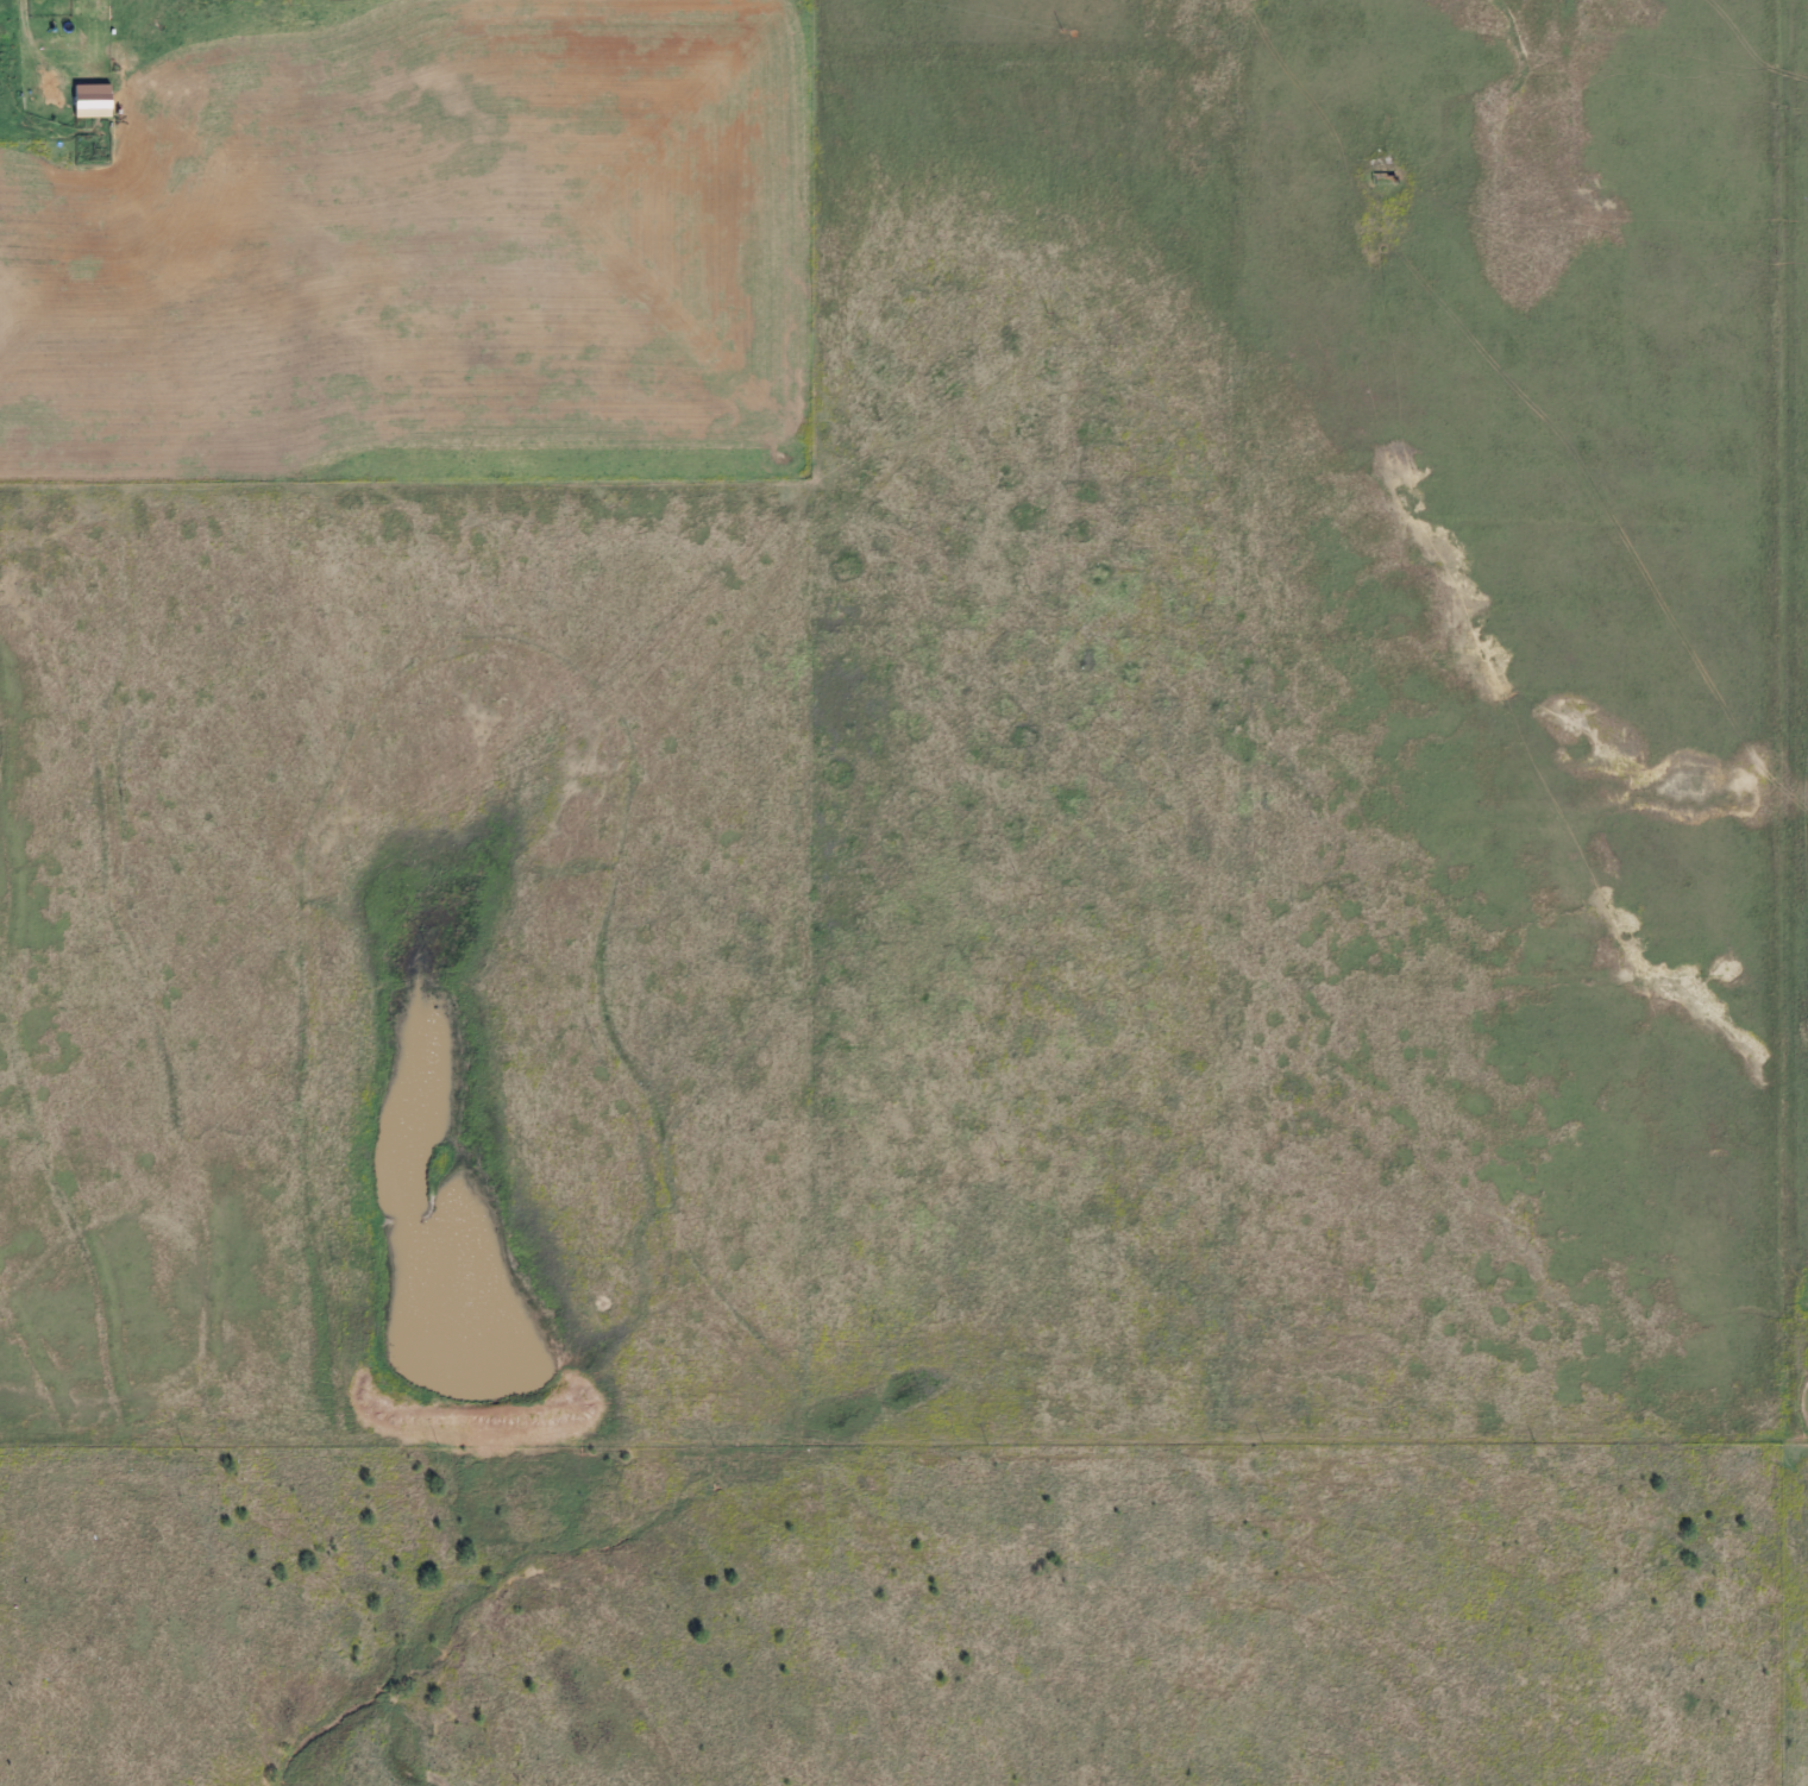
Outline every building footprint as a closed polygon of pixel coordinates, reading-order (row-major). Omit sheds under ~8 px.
[(73,118),(109,118),(109,85),(73,85),(73,118)]
